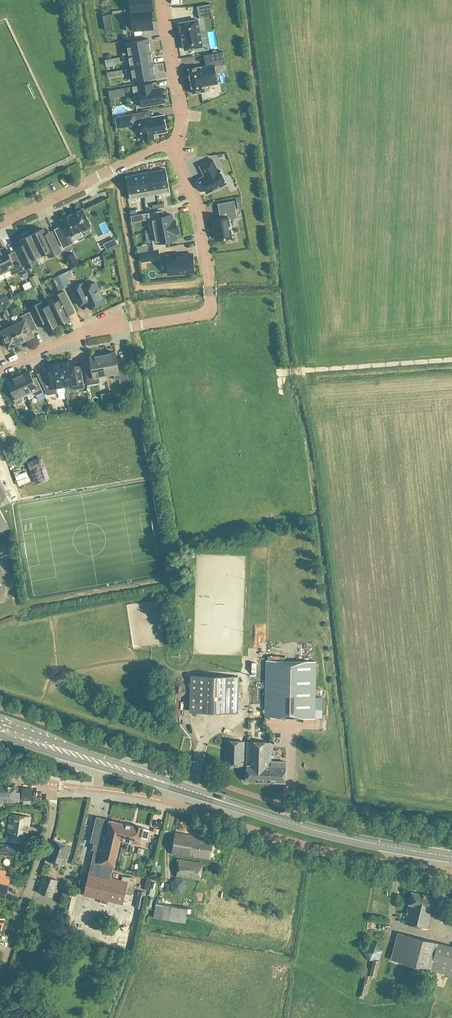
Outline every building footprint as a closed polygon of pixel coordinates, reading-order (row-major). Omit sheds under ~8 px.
[(151,9),(150,0),(123,0),(124,12),(151,9)] [(153,28),(151,9),(124,12),(126,31),(153,28)] [(197,19),(180,23),(184,49),(202,46),(197,19)] [(122,52),(123,56),(150,51),(148,38),(126,42),(128,51),(122,52)] [(150,51),(123,56),(124,60),(129,59),(131,68),(153,64),(150,51)] [(217,82),(214,66),(225,64),(222,51),(205,54),(208,66),(200,67),(200,66),(188,69),(192,93),(205,91),(203,85),(217,82)] [(153,64),(131,68),(125,69),(126,73),(132,72),(133,81),(155,77),(153,64)] [(137,92),(140,106),(163,102),(161,87),(149,89),(148,83),(132,86),(133,93),(137,92)] [(142,136),(143,135),(144,140),(154,138),(153,134),(167,131),(164,114),(139,119),(138,112),(115,116),(117,128),(136,125),(136,124),(140,124),(142,136)] [(199,178),(206,193),(226,183),(219,169),(217,170),(212,159),(199,165),(203,172),(204,172),(206,175),(199,178)] [(152,171),(156,194),(169,192),(165,169),(152,171)] [(139,174),(143,196),(156,194),(152,171),(139,174)] [(130,199),(143,196),(139,174),(125,176),(130,199)] [(181,176),(169,181),(172,187),(183,182),(181,176)] [(228,219),(237,217),(234,200),(217,203),(220,218),(212,220),(214,231),(216,231),(218,239),(234,236),(234,235),(231,236),(228,219)] [(83,210),(82,209),(81,209),(82,210),(61,219),(60,219),(61,220),(63,225),(54,229),(63,247),(72,243),(69,235),(80,229),(82,232),(90,228),(89,225),(90,225),(83,210)] [(150,231),(176,226),(175,219),(173,220),(172,214),(161,216),(160,210),(147,213),(150,231)] [(177,233),(176,226),(150,231),(153,249),(158,248),(166,247),(165,241),(176,239),(175,234),(177,233)] [(51,231),(45,233),(43,228),(31,234),(40,254),(46,251),(49,257),(61,251),(51,231)] [(19,239),(22,245),(16,247),(25,268),(37,262),(35,257),(40,254),(31,234),(29,235),(28,232),(22,235),(23,238),(19,239)] [(3,273),(10,270),(12,274),(23,269),(17,257),(11,260),(5,246),(0,248),(0,266),(3,273)] [(160,258),(158,248),(153,249),(138,252),(140,262),(160,258)] [(194,272),(192,254),(166,256),(167,274),(194,272)] [(69,266),(60,269),(65,282),(74,279),(69,266)] [(38,282),(45,278),(40,269),(33,272),(38,282)] [(31,274),(25,277),(29,284),(35,281),(31,274)] [(78,305),(86,301),(90,309),(104,302),(95,282),(84,287),(82,283),(70,288),(78,305)] [(12,295),(6,283),(0,286),(0,310),(9,306),(5,298),(12,295)] [(52,296),(55,302),(49,304),(58,324),(70,318),(68,315),(74,312),(64,291),(52,296)] [(40,302),(39,303),(29,308),(37,325),(43,322),(46,329),(58,324),(49,304),(43,307),(40,302)] [(20,342),(25,340),(33,336),(31,331),(37,328),(29,312),(20,316),(22,320),(12,325),(20,342)] [(12,325),(3,330),(0,326),(0,345),(5,343),(8,348),(20,342),(12,325)] [(102,355),(106,375),(113,374),(115,379),(119,379),(120,383),(128,381),(126,365),(118,367),(115,352),(102,355)] [(106,375),(102,355),(89,357),(92,371),(85,373),(87,384),(99,382),(98,376),(106,375)] [(72,360),(60,363),(64,386),(72,384),(73,390),(84,388),(81,371),(74,372),(72,360)] [(64,386),(60,363),(47,365),(50,377),(39,379),(47,395),(57,393),(56,387),(64,386)] [(29,371),(18,376),(26,394),(31,391),(33,395),(36,395),(43,392),(38,381),(34,383),(29,371)] [(26,394),(18,376),(7,381),(13,393),(11,394),(16,405),(22,402),(23,399),(21,396),(26,394)] [(10,593),(2,563),(7,561),(6,555),(0,556),(0,595),(10,593)] [(266,661),(265,696),(315,697),(316,662),(266,661)] [(238,677),(190,675),(189,711),(237,713),(238,677)] [(315,697),(265,696),(265,717),(314,718),(315,697)] [(244,741),(225,740),(225,765),(243,765),(244,741)] [(270,766),(271,742),(247,741),(246,781),(270,782),(270,766)] [(285,766),(270,766),(270,782),(285,782),(285,766)] [(16,787),(0,786),(0,801),(15,801),(16,787)] [(31,800),(31,789),(21,789),(21,800),(31,800)] [(9,840),(9,844),(0,842),(0,853),(17,856),(19,846),(18,846),(19,842),(25,843),(30,817),(10,814),(6,840),(9,840)] [(88,873),(84,892),(83,894),(101,898),(100,902),(106,904),(107,900),(123,904),(125,893),(128,882),(121,880),(111,878),(113,866),(114,866),(120,839),(124,823),(96,817),(93,829),(90,841),(94,842),(92,849),(95,849),(92,860),(89,873),(88,873)] [(134,825),(124,823),(120,839),(139,843),(141,837),(147,839),(149,829),(143,827),(134,825)] [(210,858),(213,840),(197,837),(175,833),(172,853),(210,858)] [(52,840),(45,860),(63,866),(71,846),(52,840)] [(178,861),(175,877),(200,880),(203,862),(179,858),(179,859),(177,858),(176,861),(178,861)] [(9,876),(0,874),(0,881),(8,883),(9,876)] [(157,890),(161,876),(153,874),(149,888),(157,890)] [(122,875),(121,880),(128,882),(125,893),(131,895),(135,878),(122,875)] [(52,896),(57,881),(43,876),(38,891),(52,896)] [(77,891),(73,890),(64,926),(68,927),(77,891)] [(409,904),(410,904),(405,923),(427,929),(432,909),(435,897),(412,892),(409,904)] [(372,907),(381,908),(382,896),(373,896),(372,907)] [(185,923),(188,907),(156,901),(153,917),(185,923)] [(437,942),(398,932),(391,959),(451,975),(451,946),(437,942)] [(369,975),(374,976),(378,961),(373,960),(369,975)] [(370,976),(365,974),(363,983),(359,997),(363,998),(364,996),(365,996),(370,976)]
